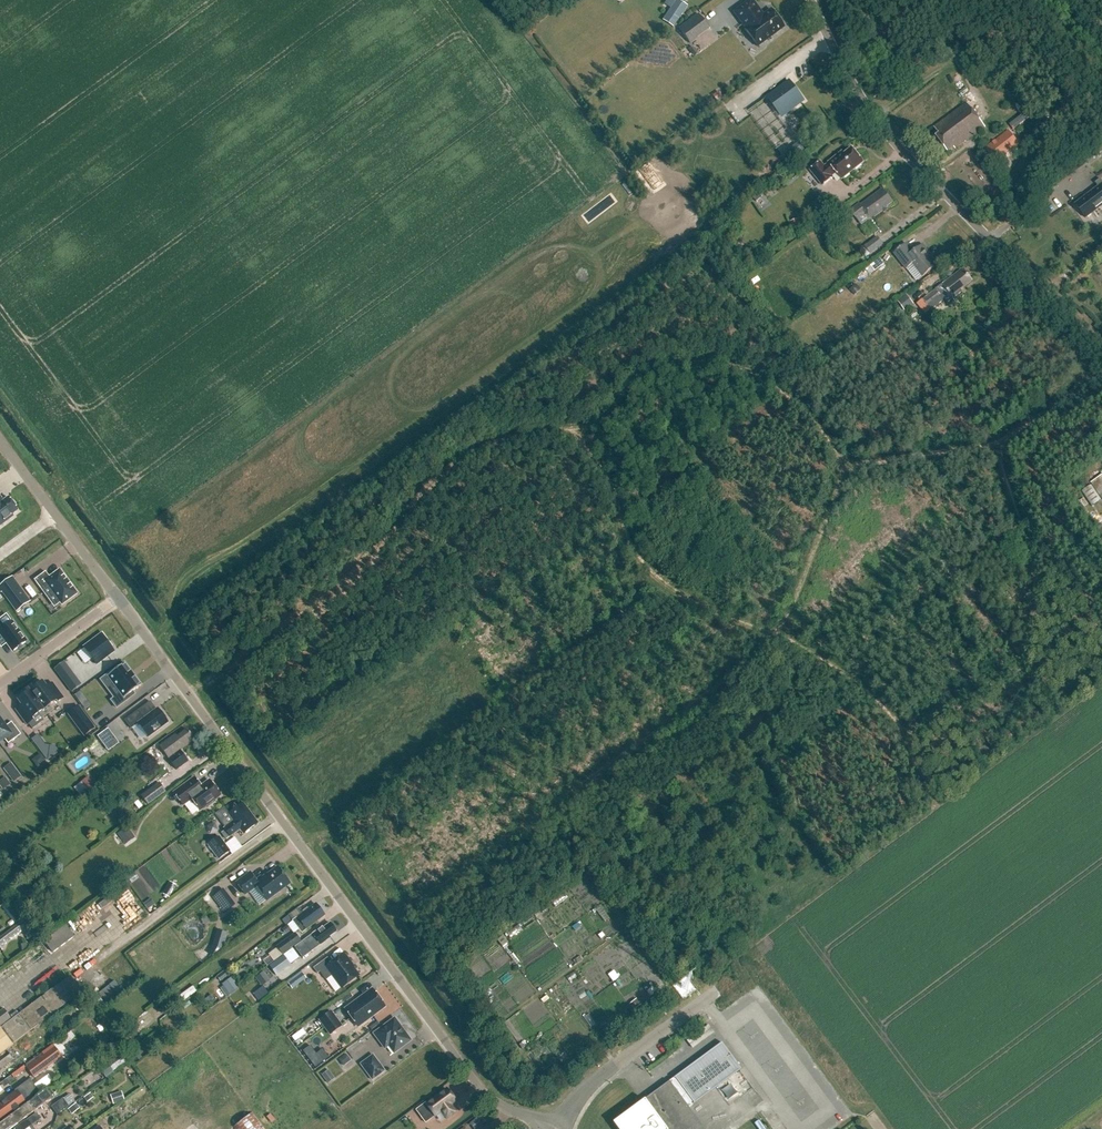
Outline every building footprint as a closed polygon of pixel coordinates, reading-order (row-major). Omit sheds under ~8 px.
[(771,9),(763,15),(752,0),(749,0),(733,12),(745,28),(744,29),(757,46),(784,27),(771,9)] [(673,27),(683,13),(672,6),(663,20),(673,27)] [(679,29),(689,43),(696,38),(685,24),(679,29)] [(804,101),(792,85),(786,90),(783,86),(767,97),(778,112),(787,105),(791,110),(804,101)] [(719,92),(714,96),(718,102),(723,98),(719,92)] [(965,142),(985,127),(967,103),(934,127),(939,134),(937,136),(948,152),(954,147),(955,149),(965,141),(965,142)] [(1009,121),(1012,128),(1029,120),(1026,113),(1009,121)] [(1019,145),(1008,130),(985,147),(990,155),(996,162),(1019,145)] [(802,151),(798,146),(783,156),(787,162),(802,151)] [(857,154),(852,148),(844,154),(842,152),(828,162),(829,163),(825,167),(821,162),(810,170),(823,186),(833,177),(832,176),(836,173),(842,179),(864,162),(862,160),(863,158),(860,154),(857,154)] [(1101,206),(1101,181),(1099,178),(1094,182),(1098,186),(1075,204),(1086,218),(1101,206)] [(887,207),(893,202),(883,189),(861,205),(860,204),(851,210),(857,219),(858,218),(862,225),(871,219),(871,220),(888,208),(887,207)] [(839,219),(847,213),(844,209),(836,215),(839,219)] [(789,222),(791,229),(801,226),(799,219),(789,222)] [(877,236),(864,246),(871,254),(883,244),(877,236)] [(907,244),(895,254),(907,269),(917,282),(923,277),(938,265),(929,254),(930,253),(924,245),(914,252),(907,244)] [(871,266),(875,271),(884,264),(880,259),(871,266)] [(931,311),(946,299),(949,302),(962,292),(960,290),(972,281),(963,269),(936,290),(936,291),(923,300),(931,311)] [(908,296),(900,302),(905,310),(914,304),(908,296)] [(1024,310),(1030,305),(1027,302),(1021,306),(1024,310)] [(1091,483),(1101,499),(1101,475),(1091,483)] [(1101,499),(1092,484),(1081,492),(1091,506),(1101,499)] [(11,501),(8,497),(3,501),(0,497),(0,526),(13,517),(12,515),(18,511),(15,507),(15,504),(13,502),(11,501)] [(77,594),(60,569),(49,577),(45,572),(34,580),(40,588),(46,584),(62,605),(77,594)] [(0,586),(0,589),(16,611),(29,601),(12,578),(0,586)] [(27,641),(12,621),(3,629),(0,625),(0,641),(3,639),(13,652),(27,641)] [(111,647),(107,643),(109,642),(102,633),(101,634),(83,647),(96,665),(114,652),(111,647)] [(72,675),(63,663),(55,669),(64,681),(72,675)] [(112,672),(107,676),(120,694),(111,700),(116,708),(129,699),(127,696),(133,692),(141,686),(124,663),(112,672)] [(34,684),(28,688),(47,714),(53,710),(49,706),(56,701),(57,703),(63,698),(52,683),(46,687),(43,682),(36,687),(34,684)] [(47,714),(28,688),(22,693),(24,696),(18,700),(21,706),(16,710),(27,725),(33,720),(32,718),(38,714),(42,718),(47,714)] [(68,715),(84,736),(95,728),(79,707),(68,715)] [(165,718),(167,717),(162,711),(161,712),(158,708),(144,718),(138,710),(125,720),(131,728),(138,723),(149,737),(168,722),(165,718)] [(4,738),(8,744),(21,735),(12,722),(4,728),(0,722),(0,741),(4,738)] [(108,728),(97,736),(104,746),(115,738),(108,728)] [(188,761),(180,751),(195,739),(187,728),(177,736),(176,734),(159,746),(176,769),(188,761)] [(38,734),(31,738),(47,761),(58,754),(51,743),(46,746),(38,734)] [(38,769),(47,762),(40,754),(32,760),(38,769)] [(14,782),(21,776),(16,769),(9,775),(14,782)] [(80,795),(95,784),(88,775),(73,787),(80,795)] [(11,785),(5,777),(0,781),(0,786),(3,791),(11,785)] [(208,807),(216,801),(214,799),(221,795),(210,780),(201,786),(194,777),(174,792),(183,805),(190,800),(193,804),(195,803),(200,810),(207,805),(208,807)] [(148,805),(166,792),(159,783),(141,796),(148,805)] [(243,803),(229,813),(224,807),(218,812),(228,825),(224,828),(225,830),(222,833),(226,839),(230,836),(240,829),(243,834),(258,823),(243,803)] [(135,838),(127,827),(117,834),(125,845),(135,838)] [(220,836),(207,845),(219,860),(231,851),(220,836)] [(261,876),(255,881),(250,873),(236,883),(245,894),(256,886),(267,900),(289,883),(277,867),(263,878),(261,876)] [(169,898),(176,885),(169,882),(162,894),(169,898)] [(212,897),(224,913),(235,904),(223,889),(212,897)] [(148,910),(155,904),(151,899),(143,904),(148,910)] [(316,904),(293,921),(302,933),(325,915),(316,904)] [(625,928),(618,914),(609,919),(601,904),(590,910),(604,939),(625,928)] [(0,938),(0,945),(20,930),(28,940),(35,934),(24,920),(17,925),(17,924),(0,938)] [(323,941),(337,931),(330,923),(323,928),(322,927),(305,940),(295,947),(303,958),(320,945),(324,942),(323,941)] [(75,937),(66,925),(44,942),(53,953),(75,937)] [(285,933),(290,929),(287,925),(286,926),(282,929),(285,933)] [(282,954),(300,941),(295,933),(277,947),(282,954)] [(212,946),(223,949),(226,940),(214,937),(212,946)] [(292,948),(283,954),(290,963),(298,957),(292,948)] [(202,952),(196,956),(201,962),(206,958),(202,952)] [(313,968),(317,973),(327,966),(342,987),(358,976),(349,963),(351,962),(344,953),(332,963),(328,957),(313,968)] [(269,966),(276,975),(290,965),(283,956),(269,966)] [(217,976),(220,981),(227,976),(224,971),(217,976)] [(263,972),(255,977),(259,983),(267,977),(263,972)] [(302,972),(287,983),(292,989),(306,978),(302,972)] [(11,1046),(10,1046),(64,1006),(64,1005),(82,992),(69,975),(0,1027),(0,1054),(11,1046)] [(229,995),(239,987),(232,977),(222,984),(223,986),(229,995)] [(122,990),(115,980),(99,993),(89,1001),(97,1010),(122,990)] [(179,1004),(197,991),(193,986),(176,999),(179,1004)] [(226,997),(229,995),(223,986),(220,988),(226,997)] [(262,998),(268,993),(263,986),(257,991),(262,998)] [(358,1027),(385,1007),(372,989),(345,1009),(358,1027)] [(205,1005),(214,999),(211,995),(202,1001),(205,1005)] [(181,1005),(184,1009),(191,1004),(187,1000),(181,1005)] [(0,1011),(0,1026),(10,1018),(3,1009),(0,1011)] [(342,1026),(331,1010),(318,1020),(329,1035),(342,1026)] [(394,1053),(411,1040),(394,1018),(374,1033),(385,1048),(389,1045),(394,1053)] [(741,1069),(721,1042),(612,1122),(617,1128),(704,1128),(688,1107),(741,1069)] [(45,1054),(27,1067),(34,1077),(62,1056),(55,1046),(54,1045),(43,1052),(45,1054)] [(13,1060),(6,1051),(0,1056),(0,1069),(1,1069),(13,1060)] [(322,1063),(324,1052),(311,1051),(309,1062),(322,1063)] [(110,1068),(113,1071),(126,1062),(120,1054),(107,1063),(110,1068)] [(343,1067),(351,1061),(346,1054),(338,1060),(343,1067)] [(385,1071),(373,1055),(360,1064),(372,1080),(385,1071)] [(114,1073),(113,1071),(110,1068),(102,1073),(106,1078),(114,1073)] [(327,1084),(334,1079),(328,1070),(321,1075),(327,1084)] [(72,1084),(65,1074),(54,1082),(59,1088),(53,1093),(49,1088),(0,1123),(0,1128),(11,1128),(72,1084)] [(11,1076),(1,1082),(4,1086),(13,1080),(11,1076)] [(32,1097),(31,1096),(38,1091),(34,1085),(30,1080),(21,1087),(22,1088),(0,1104),(0,1121),(32,1097)] [(129,1101),(135,1108),(153,1095),(148,1087),(129,1101)] [(455,1100),(447,1089),(426,1104),(425,1103),(415,1110),(425,1123),(441,1111),(446,1119),(455,1112),(450,1105),(455,1100)] [(113,1105),(124,1101),(121,1092),(110,1095),(113,1105)] [(87,1103),(94,1098),(90,1093),(84,1098),(87,1103)] [(57,1114),(69,1106),(63,1098),(51,1106),(57,1114)] [(74,1113),(80,1109),(76,1103),(70,1107),(74,1113)] [(37,1113),(15,1128),(34,1128),(32,1126),(41,1119),(37,1113)] [(253,1113),(234,1127),(235,1128),(266,1128),(253,1113)] [(486,1121),(481,1115),(474,1120),(479,1127),(486,1121)]
